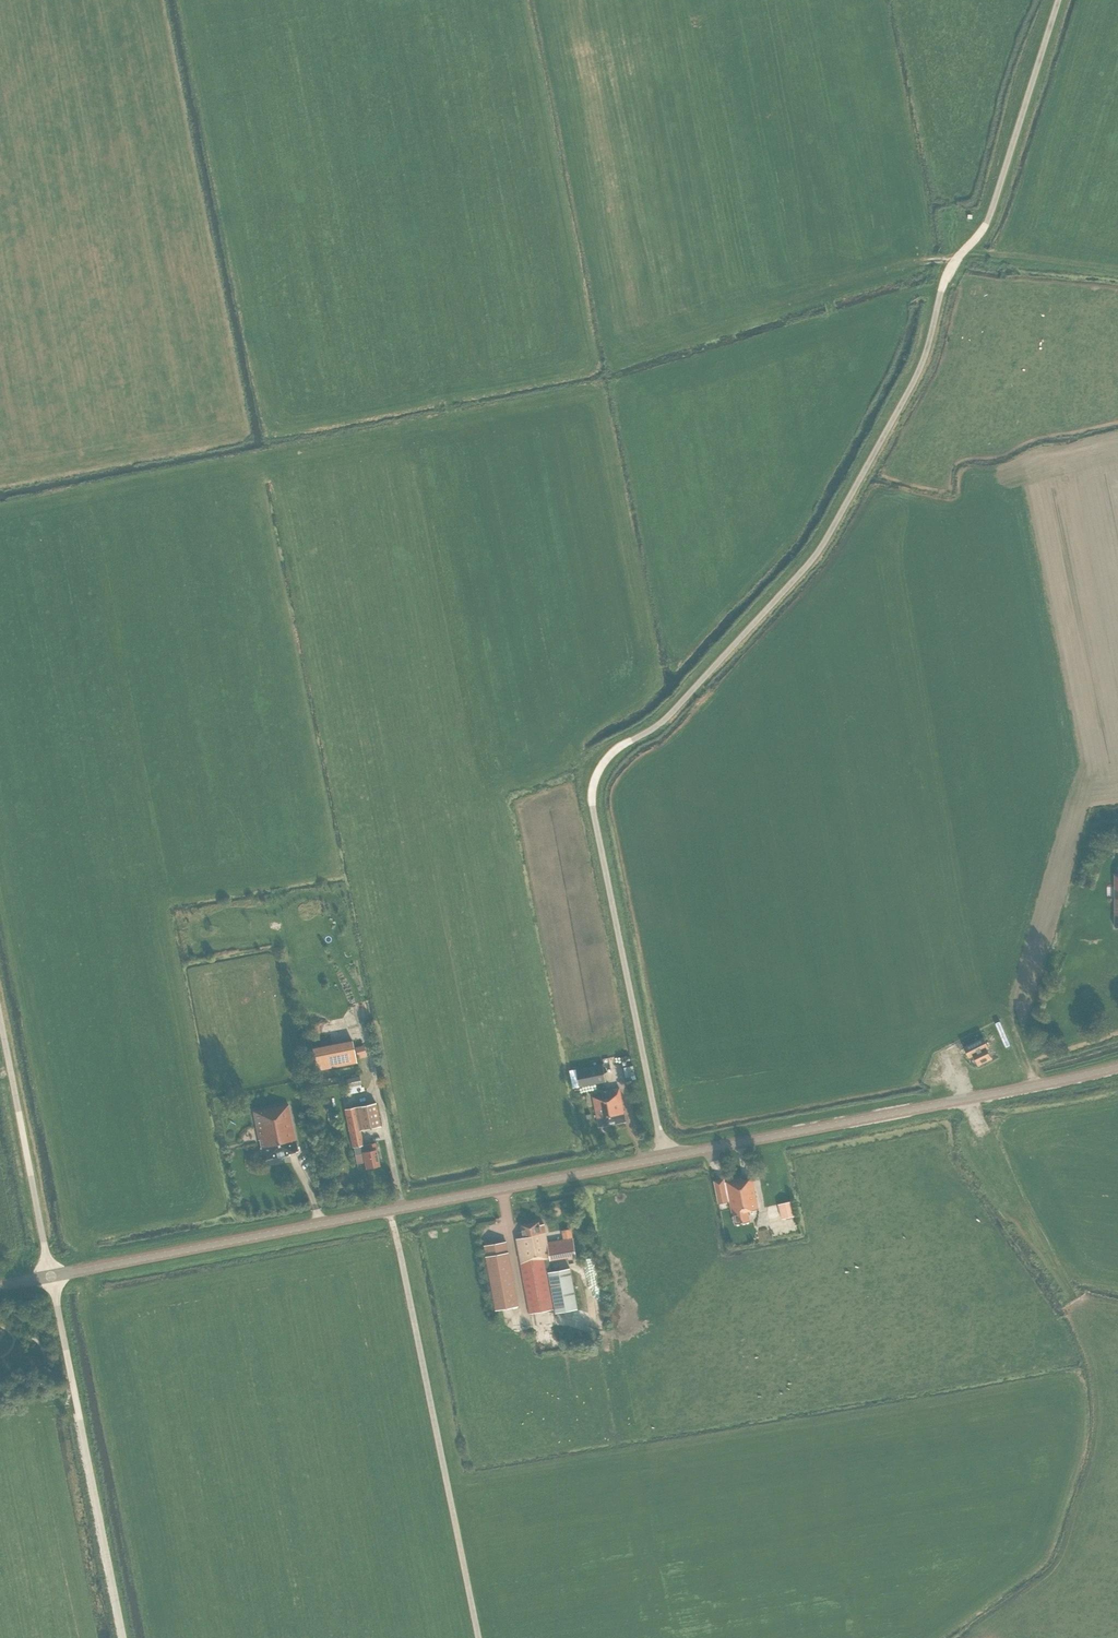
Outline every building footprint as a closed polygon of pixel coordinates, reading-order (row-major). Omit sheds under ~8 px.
[(964,1047),(963,1047),(967,1055),(963,1057),(969,1068),(977,1064),(978,1066),(992,1059),(987,1048),(989,1047),(981,1032),(962,1041),(964,1047)] [(314,1071),(356,1062),(352,1040),(309,1048),(314,1071)] [(953,1051),(944,1056),(954,1076),(963,1071),(953,1051)] [(602,1063),(576,1068),(579,1087),(606,1081),(602,1063)] [(627,1086),(637,1084),(633,1065),(623,1067),(627,1086)] [(346,1079),(347,1087),(361,1085),(360,1076),(346,1079)] [(603,1095),(593,1097),(599,1127),(626,1121),(619,1088),(602,1091),(603,1095)] [(352,1147),(353,1147),(355,1155),(363,1153),(366,1168),(379,1165),(375,1143),(363,1145),(360,1130),(380,1126),(376,1103),(344,1109),(352,1147)] [(253,1111),(263,1160),(289,1154),(289,1153),(298,1151),(288,1104),(253,1111)] [(748,1211),(759,1209),(753,1178),(743,1179),(743,1178),(726,1181),(726,1182),(725,1182),(724,1179),(715,1181),(719,1204),(729,1202),(729,1201),(730,1201),(732,1213),(733,1213),(736,1224),(750,1221),(748,1211)] [(791,1200),(778,1203),(781,1219),(795,1216),(791,1200)] [(550,1259),(551,1260),(577,1256),(574,1238),(548,1242),(544,1224),(540,1225),(539,1221),(522,1225),(524,1237),(516,1238),(521,1264),(530,1315),(553,1310),(544,1260),(550,1259)] [(769,1227),(761,1228),(762,1237),(770,1236),(769,1227)] [(518,1305),(506,1241),(484,1245),(495,1309),(518,1305)] [(549,1273),(556,1314),(578,1310),(570,1269),(549,1273)] [(39,1379),(40,1386),(50,1384),(49,1377),(39,1379)]
